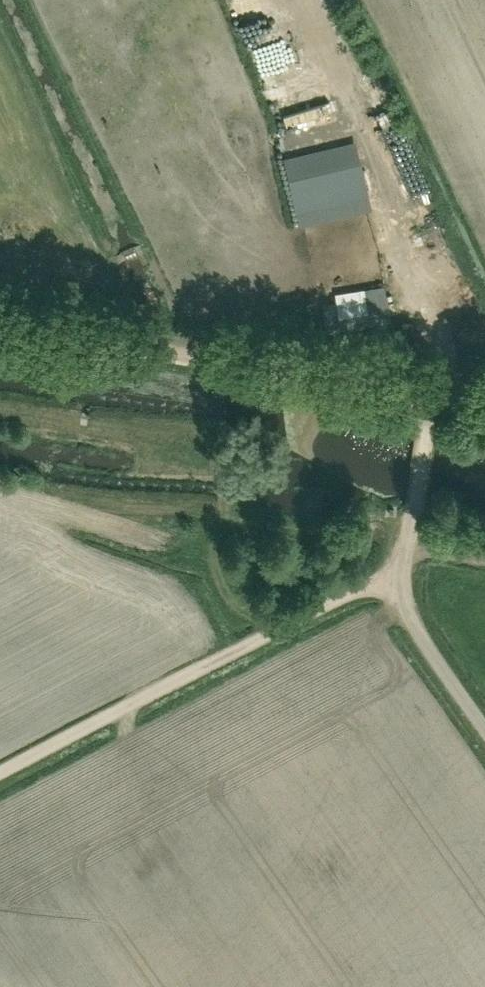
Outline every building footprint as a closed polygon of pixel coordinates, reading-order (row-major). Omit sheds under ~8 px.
[(362,162),(289,179),(301,226),(373,208),(362,162)] [(323,301),(327,329),(343,327),(343,328),(393,320),(387,284),(337,292),(338,298),(323,301)]
